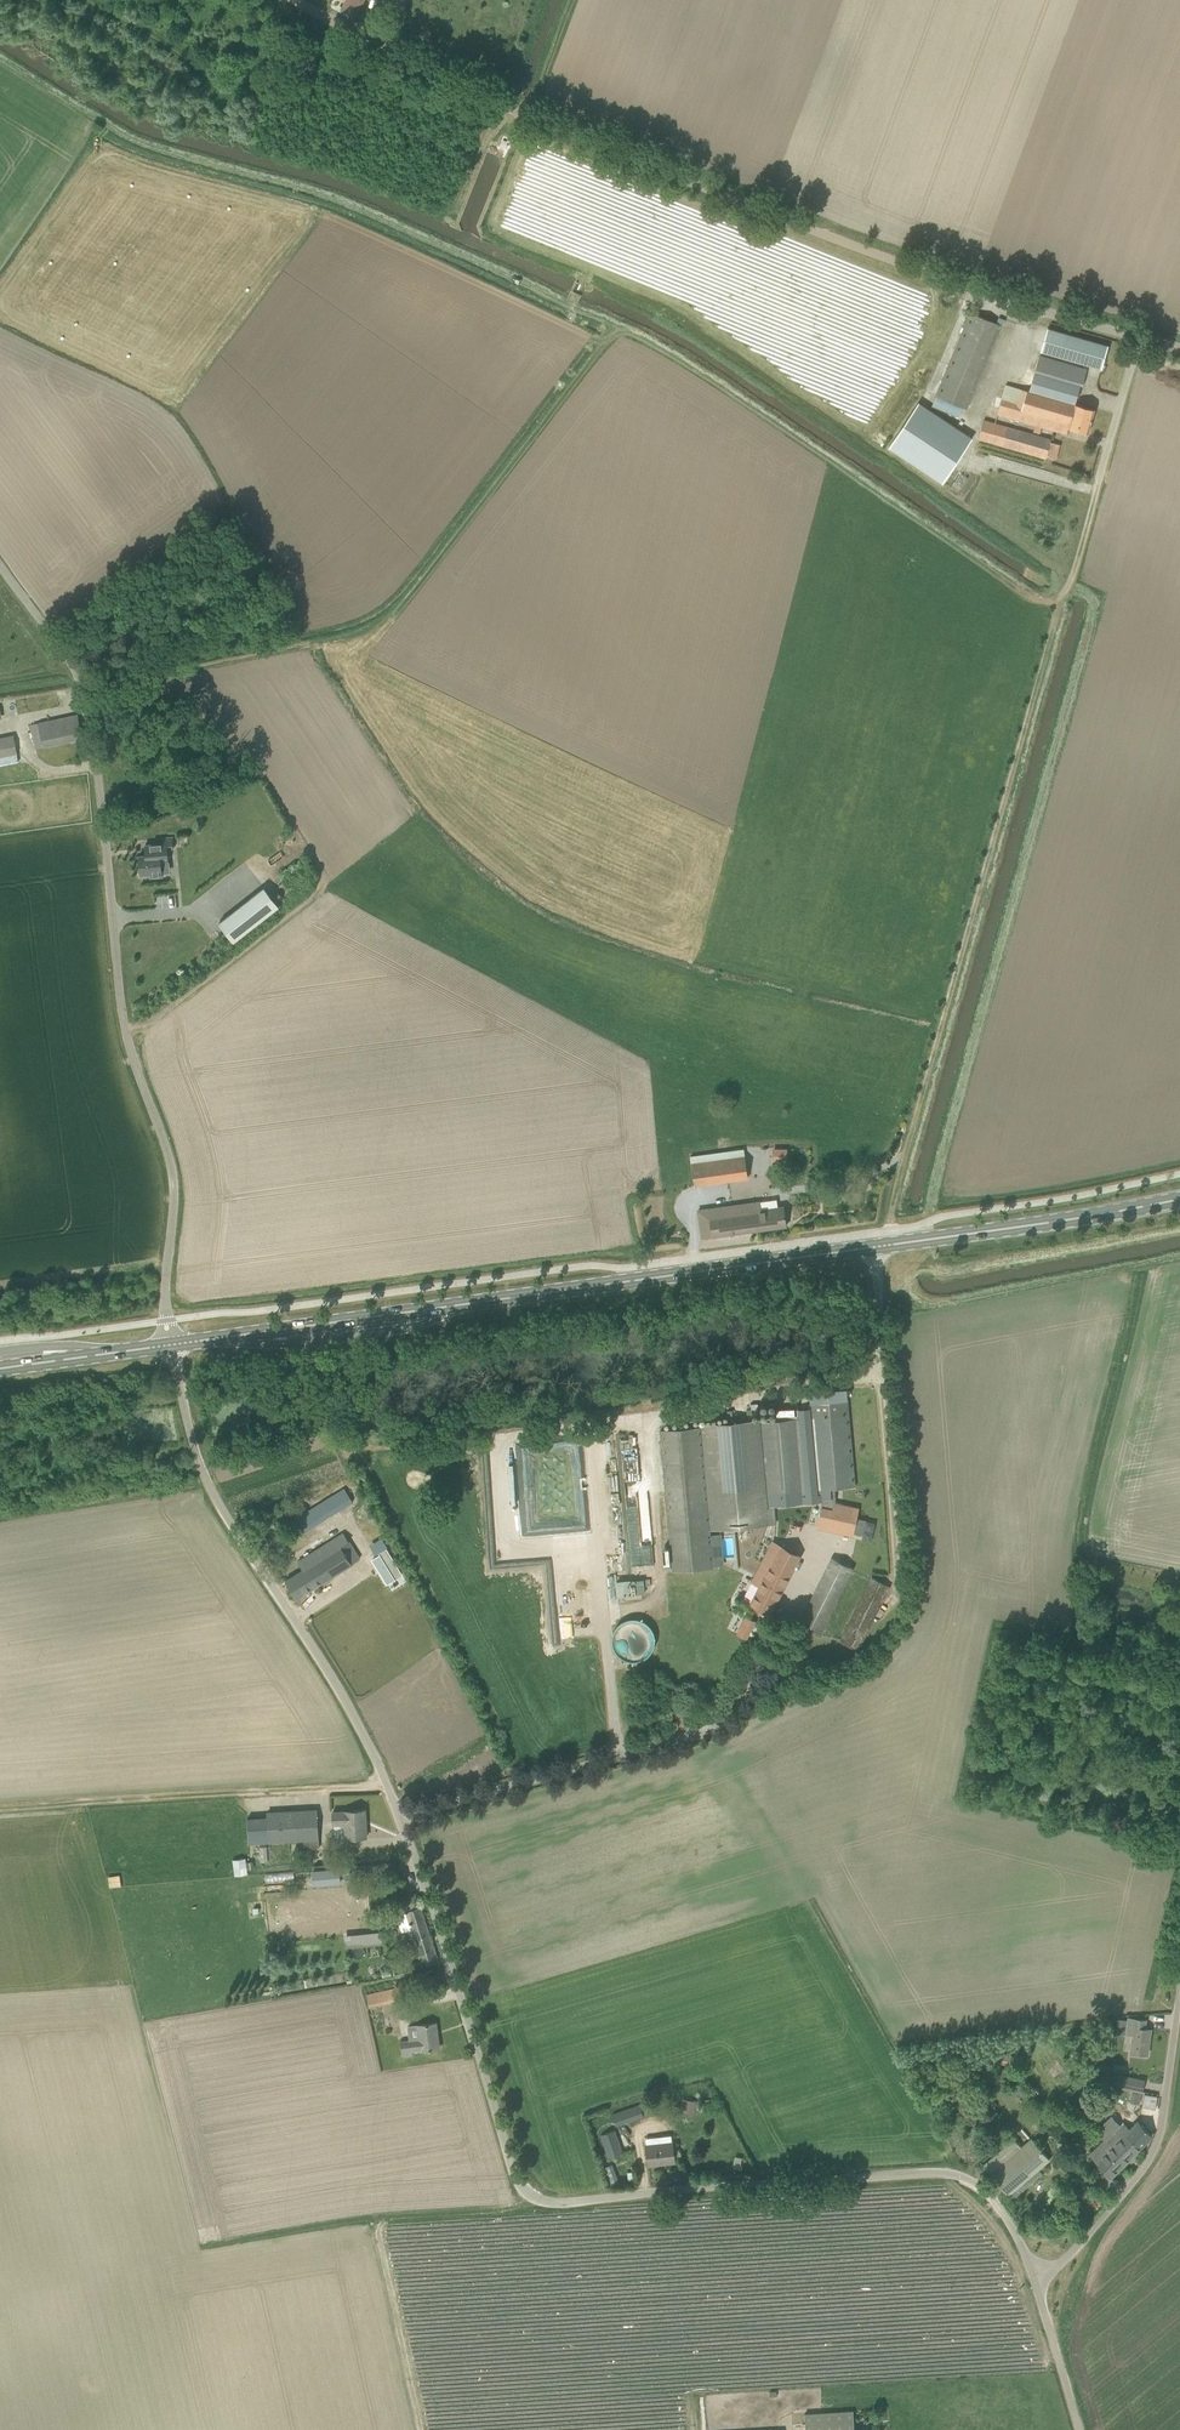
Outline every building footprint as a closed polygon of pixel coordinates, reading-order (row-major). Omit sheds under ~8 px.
[(343,7),(358,15),(365,0),(346,0),(343,7)] [(1002,325),(994,322),(971,313),(937,396),(967,409),(1002,325)] [(1048,328),(1041,351),(1102,369),(1109,345),(1048,328)] [(998,414),(1067,434),(1069,428),(1088,433),(1095,409),(1076,404),(1081,385),(1083,385),(1088,369),(1040,355),(1030,391),(1006,384),(998,414)] [(972,438),(919,403),(889,448),(943,483),(954,465),(972,438)] [(1047,458),(1047,457),(1051,440),(984,420),(979,438),(1047,458)] [(83,738),(78,714),(31,724),(36,748),(83,738)] [(0,738),(0,757),(19,754),(16,735),(0,738)] [(174,848),(173,837),(161,838),(161,843),(145,845),(146,855),(139,856),(141,874),(151,873),(151,877),(163,876),(162,862),(169,862),(168,848),(174,848)] [(234,942),(262,920),(247,901),(219,923),(234,942)] [(790,1161),(790,1147),(774,1147),(774,1162),(790,1161)] [(725,1158),(728,1179),(748,1176),(745,1155),(725,1158)] [(761,1209),(760,1201),(698,1210),(703,1237),(787,1226),(784,1206),(761,1209)] [(661,1430),(671,1547),(664,1547),(665,1564),(673,1564),(673,1571),(714,1568),(713,1565),(725,1564),(722,1534),(711,1535),(710,1528),(775,1522),(774,1507),(823,1502),(822,1499),(832,1498),(831,1488),(855,1486),(848,1398),(811,1401),(812,1417),(817,1469),(820,1494),(805,1495),(803,1471),(798,1418),(701,1427),(661,1430)] [(353,1501),(345,1488),(343,1484),(322,1497),(324,1501),(295,1519),(304,1532),(353,1501)] [(822,1508),(818,1527),(853,1534),(858,1508),(834,1503),(833,1510),(822,1508)] [(344,1533),(308,1555),(309,1556),(299,1562),(303,1569),(286,1580),(297,1598),(360,1559),(344,1533)] [(800,1555),(773,1541),(743,1599),(770,1613),(800,1555)] [(380,1555),(373,1560),(387,1583),(402,1574),(386,1549),(379,1554),(380,1555)] [(833,1558),(801,1621),(822,1631),(853,1568),(833,1558)] [(841,1641),(858,1650),(890,1586),(872,1577),(841,1641)] [(637,1579),(617,1581),(619,1596),(638,1594),(637,1579)] [(748,1639),(757,1620),(746,1614),(736,1633),(748,1639)] [(620,1620),(624,1660),(655,1657),(651,1617),(620,1620)] [(367,1837),(365,1809),(345,1810),(345,1811),(333,1812),(334,1824),(346,1823),(347,1838),(367,1837)] [(268,1812),(268,1816),(270,1841),(318,1839),(317,1810),(268,1812)] [(235,1875),(248,1873),(246,1857),(233,1859),(235,1875)] [(312,1870),(312,1876),(313,1885),(343,1883),(341,1868),(312,1870)] [(387,1878),(376,1879),(377,1886),(388,1885),(387,1878)] [(438,1957),(421,1907),(407,1911),(413,1929),(406,1930),(410,1945),(417,1944),(422,1961),(438,1957)] [(346,1938),(347,1948),(382,1944),(381,1935),(346,1938)] [(397,1977),(413,1973),(411,1964),(395,1968),(397,1977)] [(370,2006),(406,1998),(403,1986),(367,1994),(370,2006)] [(1146,2020),(1134,2018),(1128,2017),(1126,2034),(1133,2035),(1131,2052),(1148,2054),(1151,2029),(1145,2028),(1146,2020)] [(439,2048),(436,2022),(419,2024),(420,2038),(401,2041),(403,2055),(413,2054),(413,2050),(422,2049),(422,2050),(439,2048)] [(1118,2074),(1115,2086),(1143,2092),(1146,2080),(1118,2074)] [(693,2113),(697,2101),(684,2097),(680,2109),(693,2113)] [(644,2116),(640,2104),(613,2114),(617,2125),(644,2116)] [(1090,2154),(1111,2177),(1140,2147),(1153,2135),(1139,2121),(1131,2129),(1124,2122),(1121,2125),(1112,2116),(1095,2131),(1105,2140),(1090,2154)] [(623,2152),(615,2129),(602,2134),(609,2157),(623,2152)] [(1043,2174),(1039,2170),(1038,2168),(1050,2159),(1033,2139),(1023,2147),(1015,2137),(983,2165),(1009,2194),(1013,2200),(1043,2174)] [(649,2165),(675,2162),(673,2142),(647,2145),(649,2165)] [(612,2163),(605,2166),(611,2182),(618,2179),(612,2163)] [(808,2429),(858,2429),(857,2409),(807,2412),(808,2429)]
